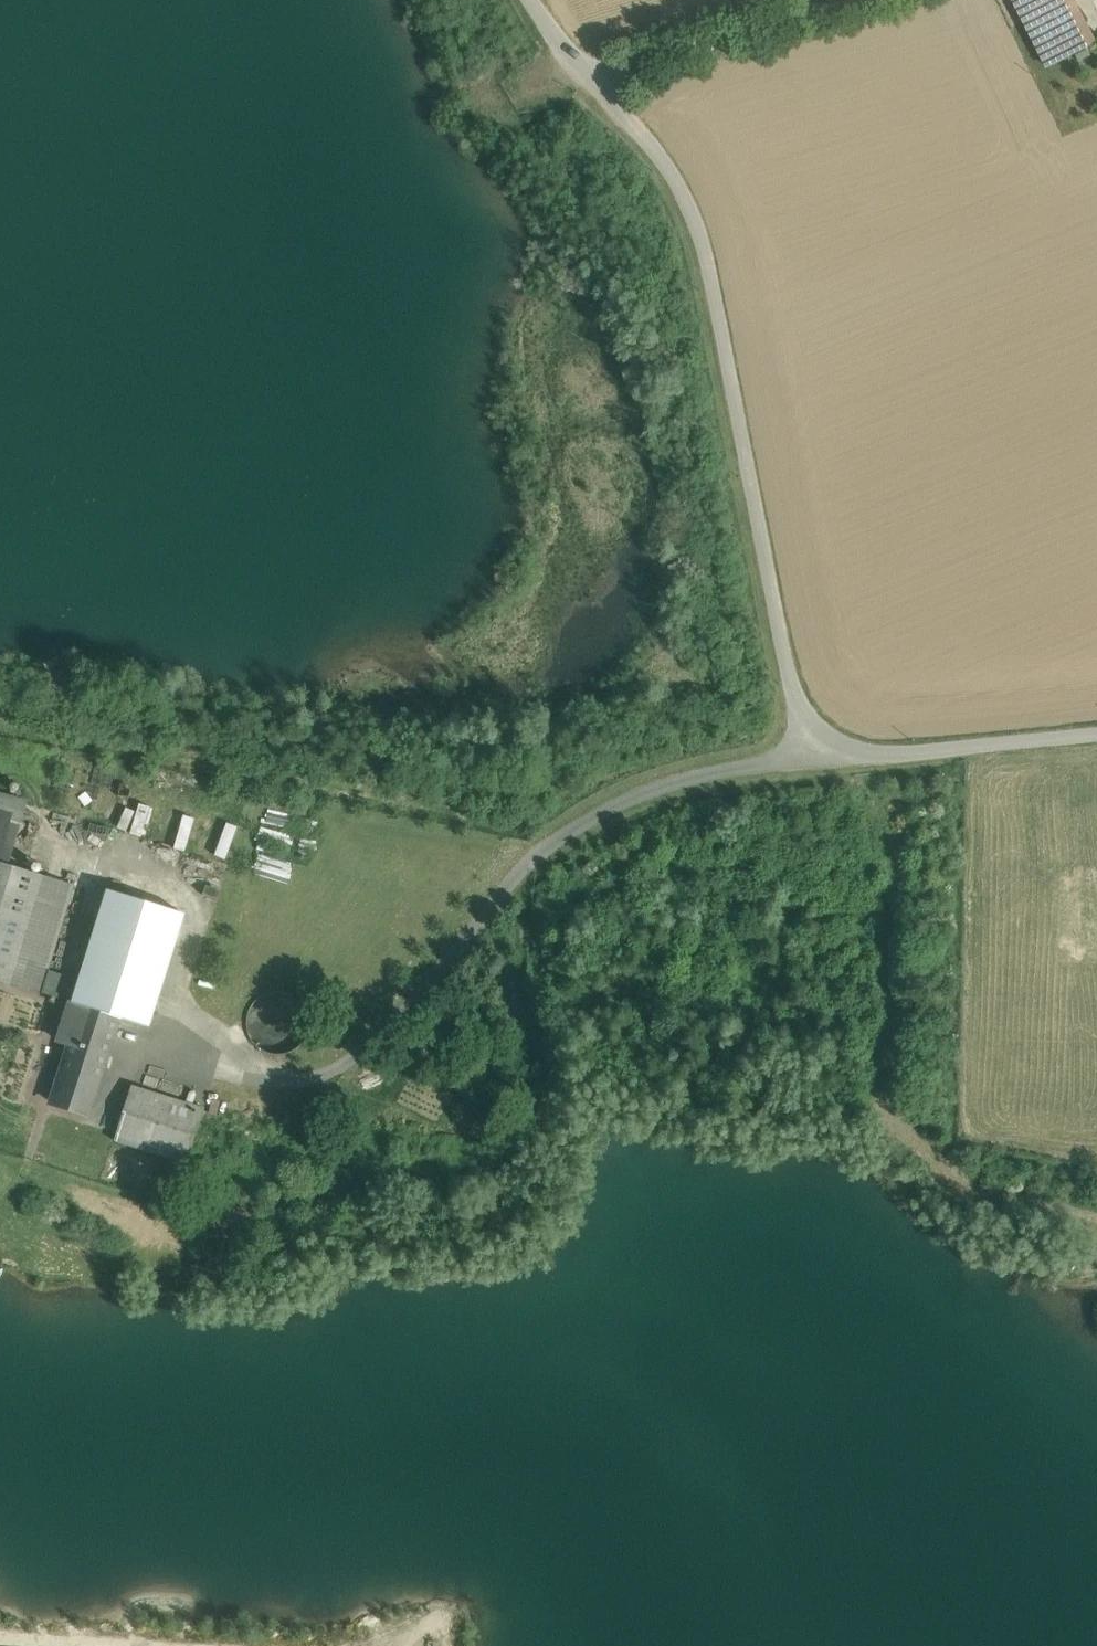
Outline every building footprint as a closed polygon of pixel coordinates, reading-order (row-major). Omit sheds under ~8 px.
[(1047,66),(1088,45),(1065,0),(1014,0),(1047,66)] [(0,809),(0,859),(13,813),(0,809)] [(174,844),(188,849),(199,817),(184,812),(174,844)] [(230,858),(240,824),(225,820),(215,854),(230,858)] [(72,1002),(77,986),(46,977),(74,886),(0,864),(0,980),(72,1002)] [(179,888),(128,872),(121,893),(172,909),(179,888)] [(121,893),(108,889),(77,986),(72,1002),(72,1003),(94,1010),(118,1017),(149,1027),(185,914),(172,909),(121,893)] [(308,1035),(310,1022),(307,1010),(300,1000),(290,993),(278,991),(265,993),(255,1000),(248,1011),(246,1023),(249,1035),(256,1046),(266,1052),(278,1055),(290,1052),(301,1045),(308,1035)] [(94,1010),(72,1003),(57,1051),(67,1055),(52,1103),(88,1114),(109,1046),(85,1039),(94,1010)] [(118,1017),(94,1010),(85,1039),(109,1046),(118,1017)] [(204,1109),(132,1086),(114,1140),(187,1163),(204,1109)]
